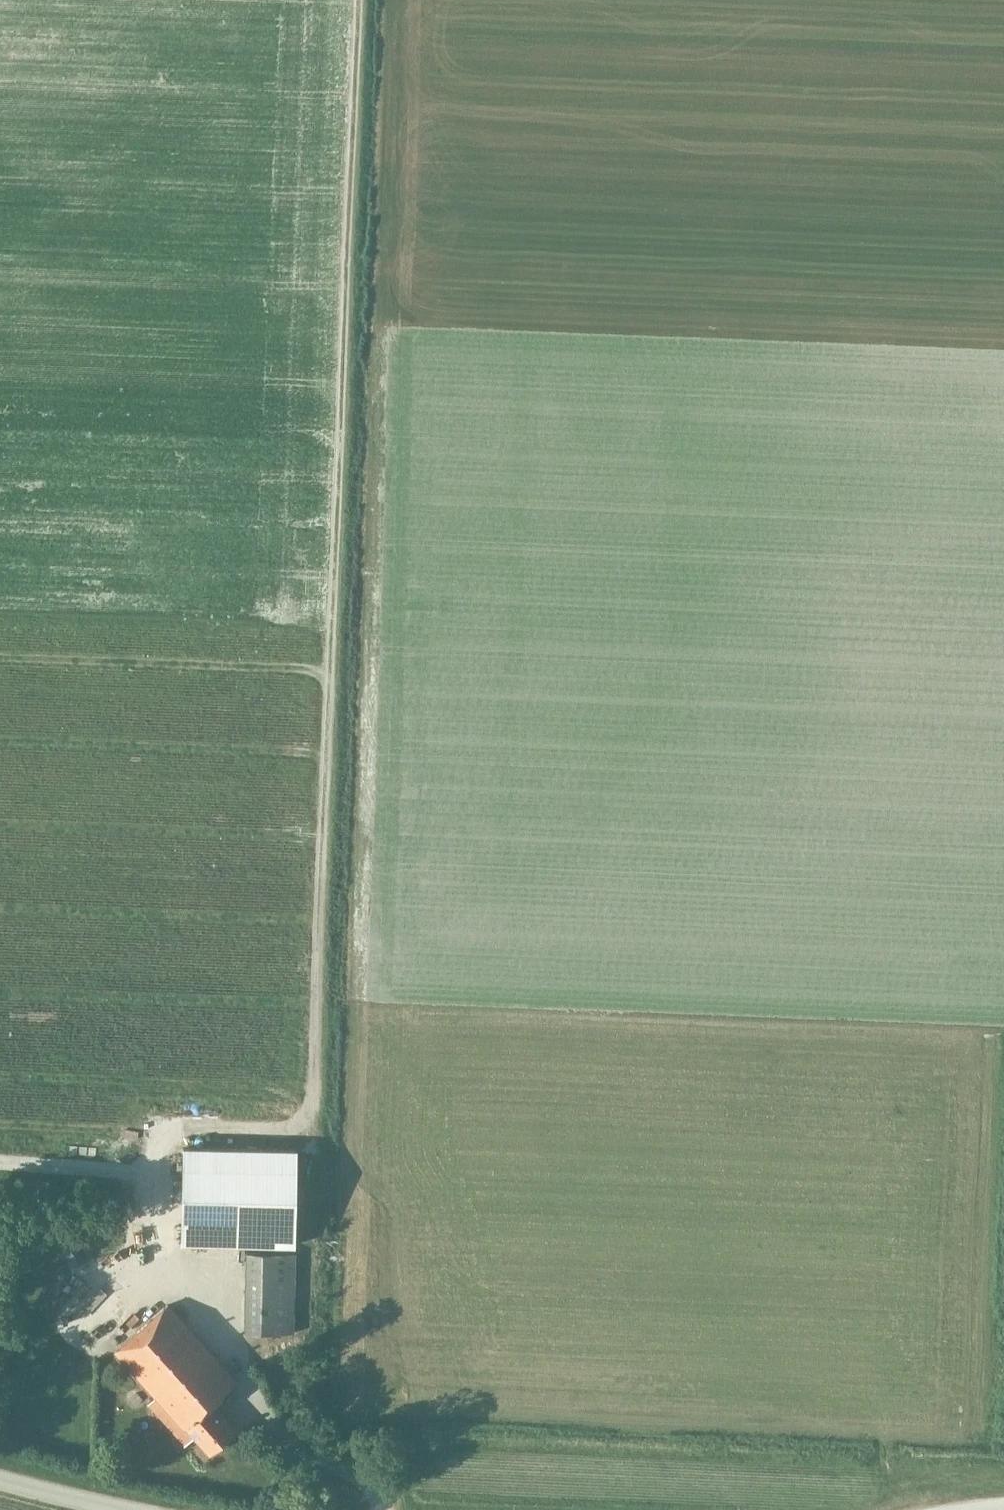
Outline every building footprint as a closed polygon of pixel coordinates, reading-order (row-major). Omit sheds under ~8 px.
[(297,1149),(183,1147),(181,1243),(295,1245),(297,1149)] [(247,1252),(245,1332),(293,1333),(295,1253),(247,1252)] [(236,1381),(167,1304),(114,1352),(115,1353),(116,1352),(183,1427),(177,1433),(187,1443),(195,1436),(209,1452),(235,1430),(211,1403),(236,1381)]
